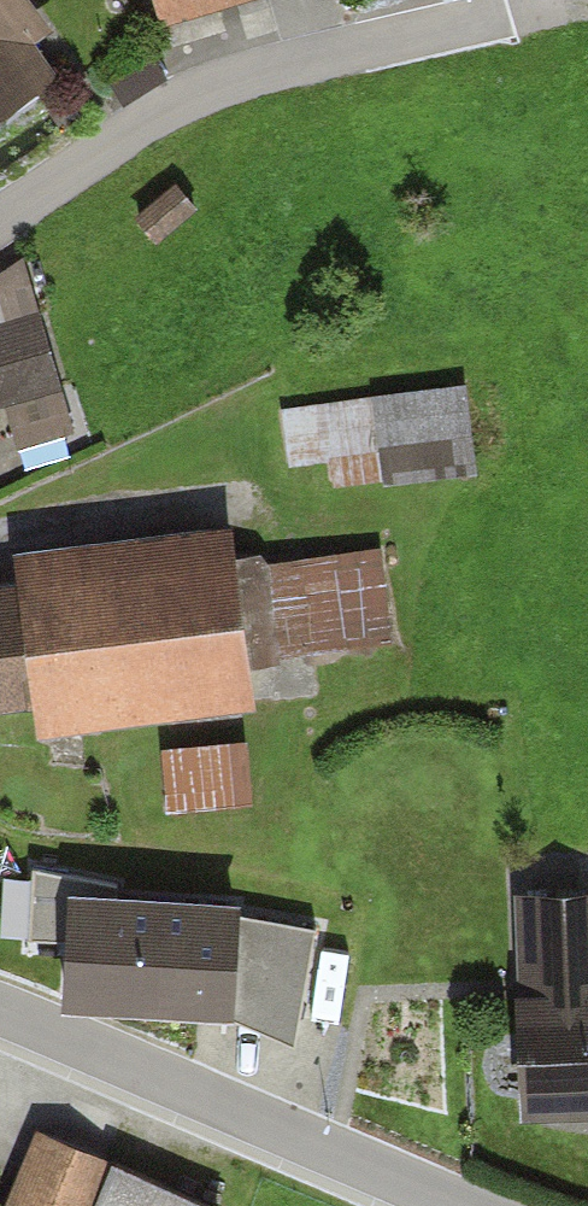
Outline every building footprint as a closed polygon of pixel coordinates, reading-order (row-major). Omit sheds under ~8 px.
[(60,84),(33,41),(55,28),(38,0),(0,0),(0,121),(60,84)] [(163,11),(224,0),(161,0),(163,11)] [(177,179),(136,215),(159,241),(200,205),(177,179)] [(0,283),(0,423),(5,441),(71,423),(28,268),(0,283)] [(463,385),(281,407),(288,463),(326,459),(329,489),(473,472),(463,385)] [(0,585),(0,701),(34,698),(37,729),(258,708),(252,651),(382,639),(374,553),(244,566),(239,521),(19,543),(22,583),(0,585)] [(249,739),(163,748),(169,811),(255,802),(249,739)] [(36,869),(33,936),(70,939),(66,1002),(233,1012),(293,1042),(313,927),(239,913),(240,901),(122,894),(36,869)] [(523,894),(528,1114),(587,1113),(587,892),(523,894)] [(40,1131),(10,1205),(227,1205),(40,1131)]
